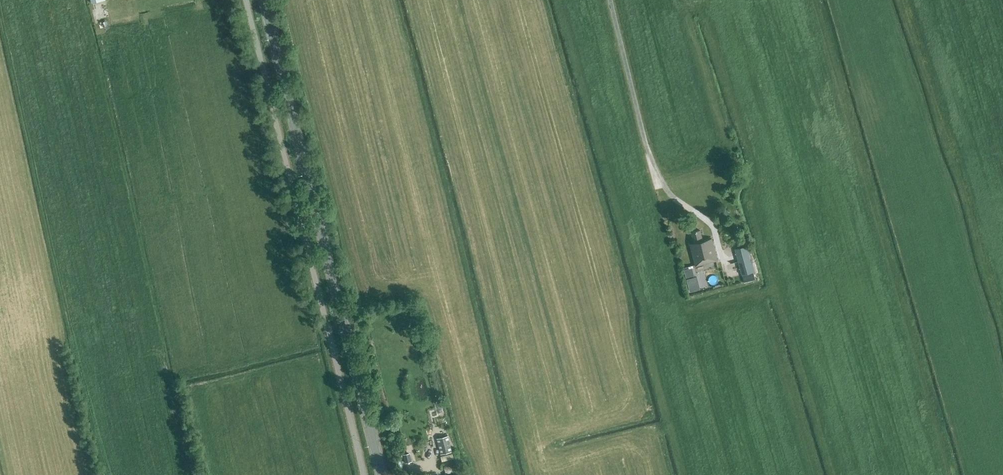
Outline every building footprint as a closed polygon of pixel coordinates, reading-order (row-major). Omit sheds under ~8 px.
[(703,241),(701,230),(692,232),(694,243),(691,244),(696,266),(718,260),(712,238),(703,241)] [(742,275),(755,272),(747,246),(734,249),(740,268),(742,275)] [(744,283),(757,279),(755,272),(742,275),(744,283)] [(699,279),(691,280),(693,288),(701,286),(699,279)] [(441,455),(452,452),(448,436),(437,439),(441,455)] [(412,462),(410,453),(403,455),(405,463),(412,462)]
